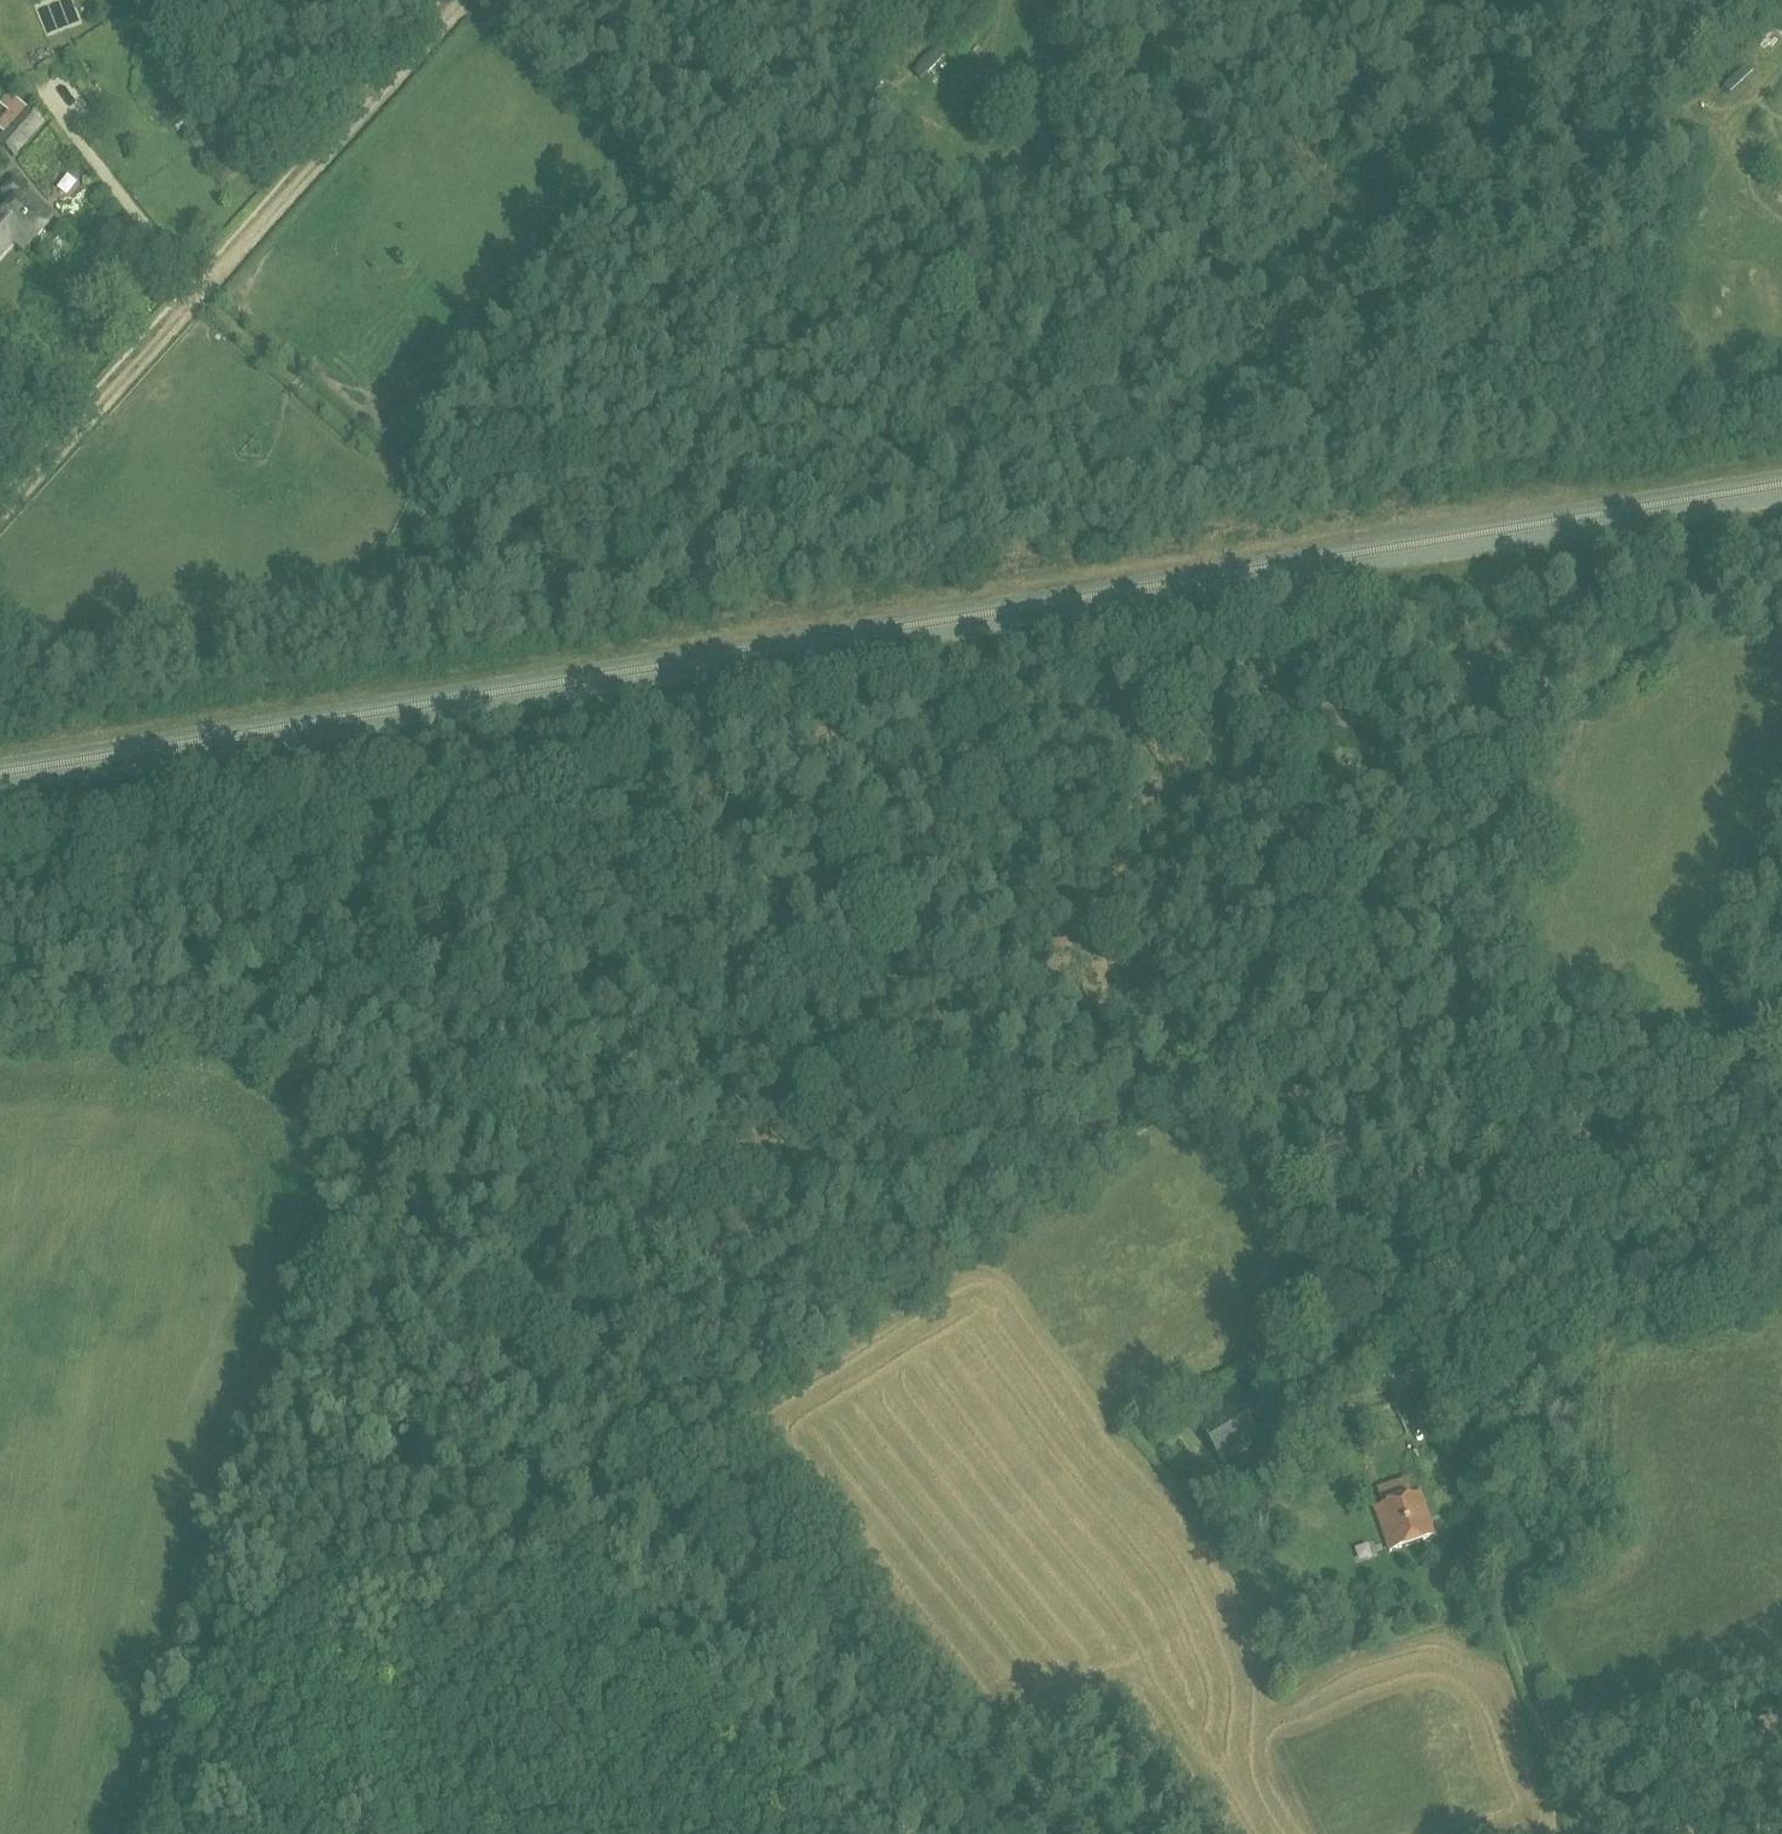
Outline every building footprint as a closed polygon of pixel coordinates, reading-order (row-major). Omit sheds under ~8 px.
[(1048,26),(1063,43),(1073,34),(1059,17),(1048,26)] [(14,155),(44,123),(27,109),(18,100),(0,120),(0,129),(5,134),(0,140),(0,142),(14,155)] [(25,253),(57,217),(26,190),(0,219),(0,231),(25,253)] [(1198,1422),(1225,1463),(1259,1441),(1232,1400),(1198,1422)] [(1375,1509),(1389,1552),(1434,1536),(1420,1493),(1412,1496),(1406,1478),(1376,1489),(1383,1506),(1375,1509)]
